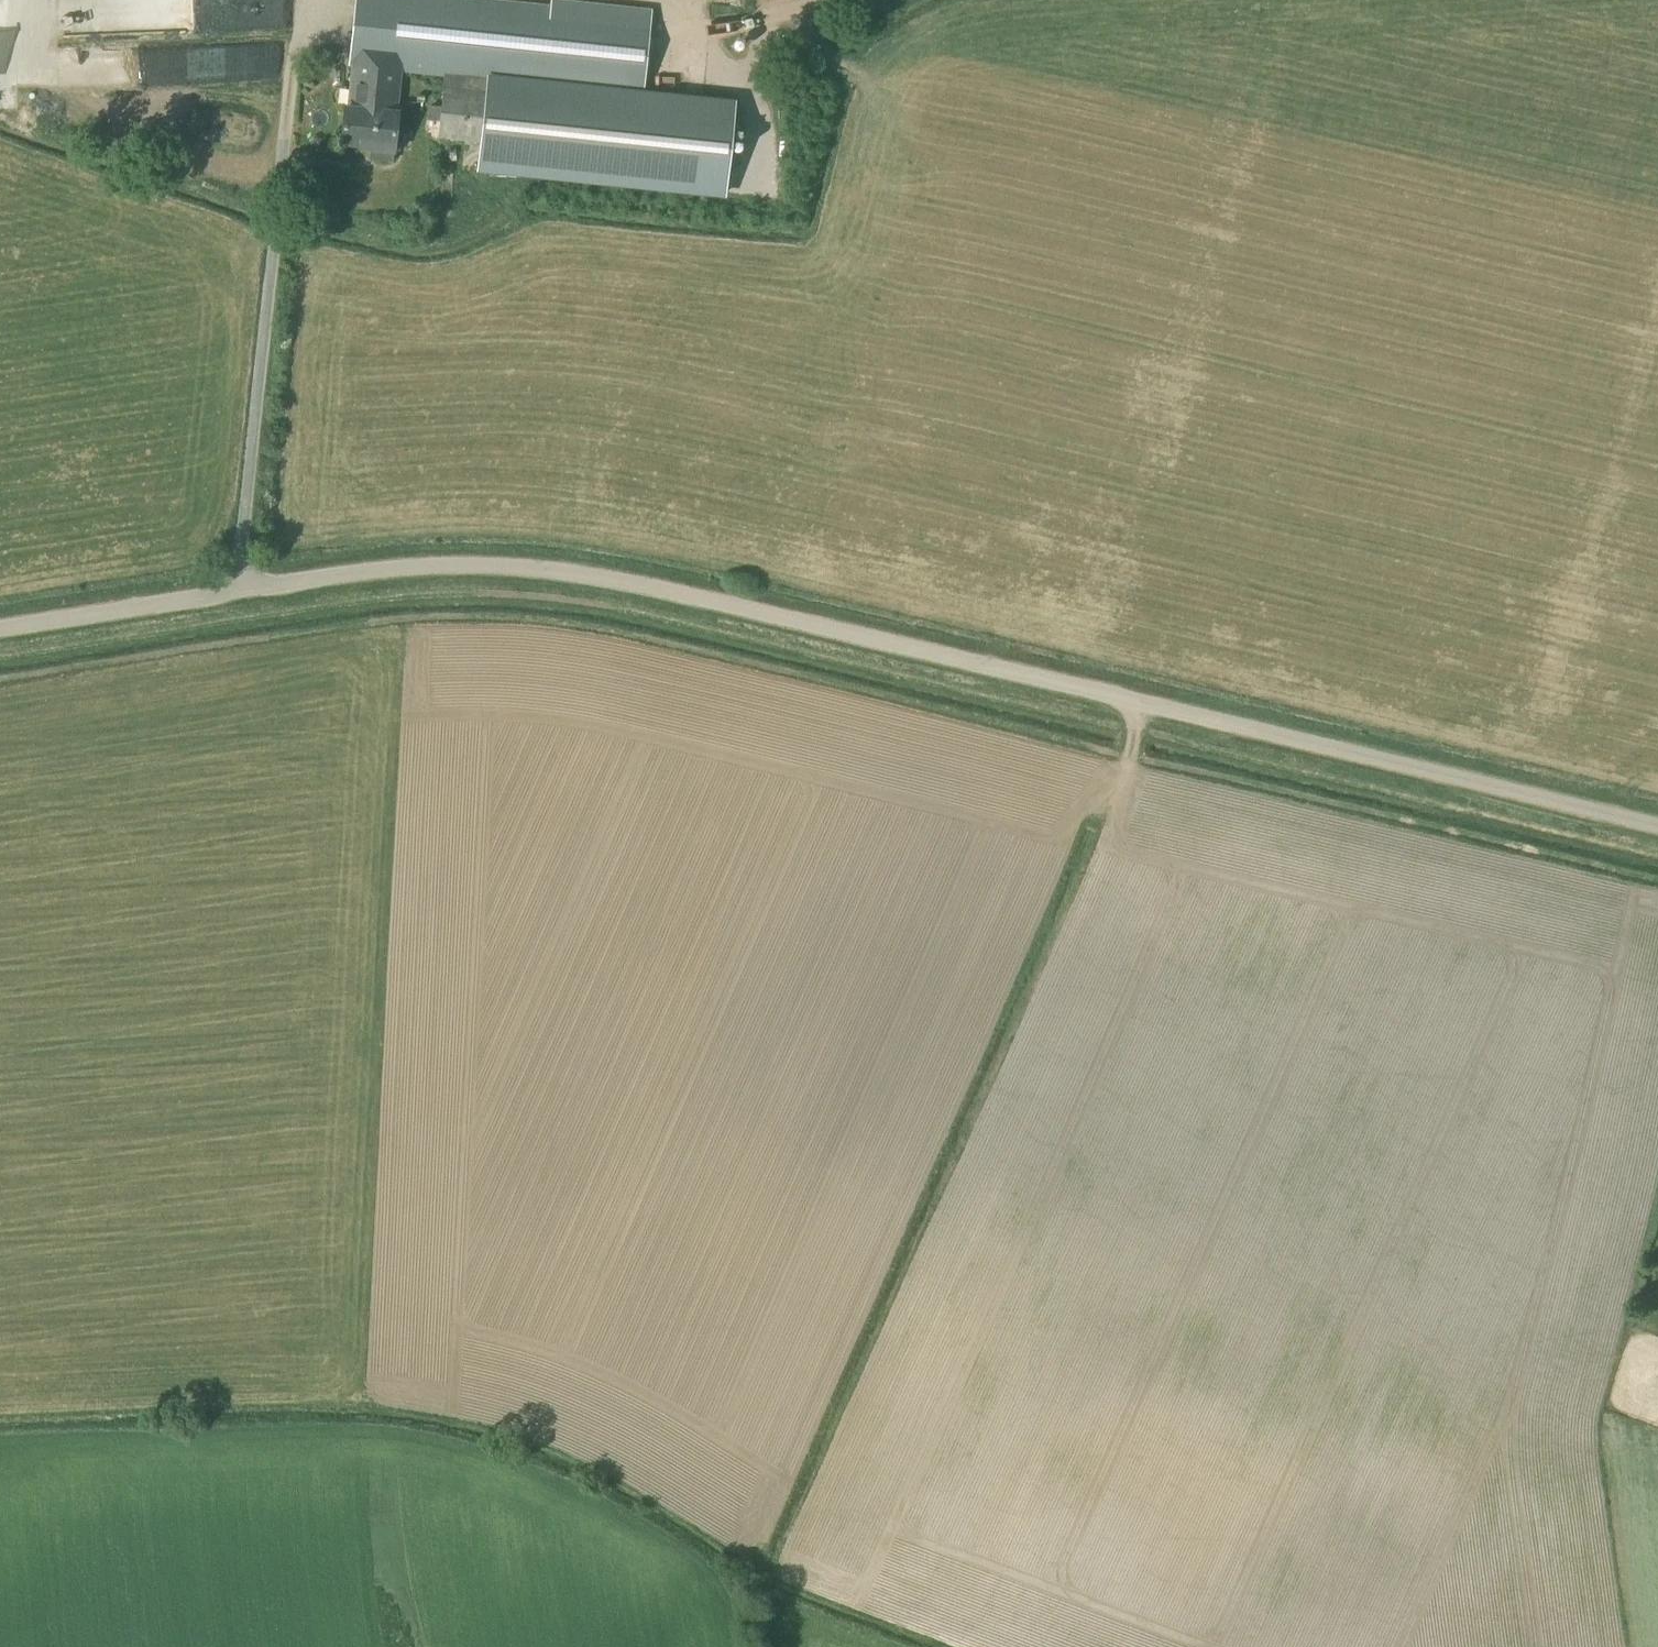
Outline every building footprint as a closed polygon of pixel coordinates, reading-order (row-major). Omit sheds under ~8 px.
[(24,81),(24,0),(0,0),(0,81),(24,81)] [(144,25),(142,0),(66,0),(68,29),(144,25)] [(150,19),(183,20),(184,0),(151,0),(150,19)] [(397,112),(401,71),(444,76),(438,138),(481,143),(477,174),(724,201),(734,107),(641,97),(651,10),(555,0),(551,0),(551,6),(489,0),(355,0),(348,67),(354,67),(350,107),(345,106),(341,144),(360,146),(359,150),(372,151),(371,158),(392,160),(393,153),(397,112)] [(427,119),(439,121),(441,106),(429,105),(427,119)]
